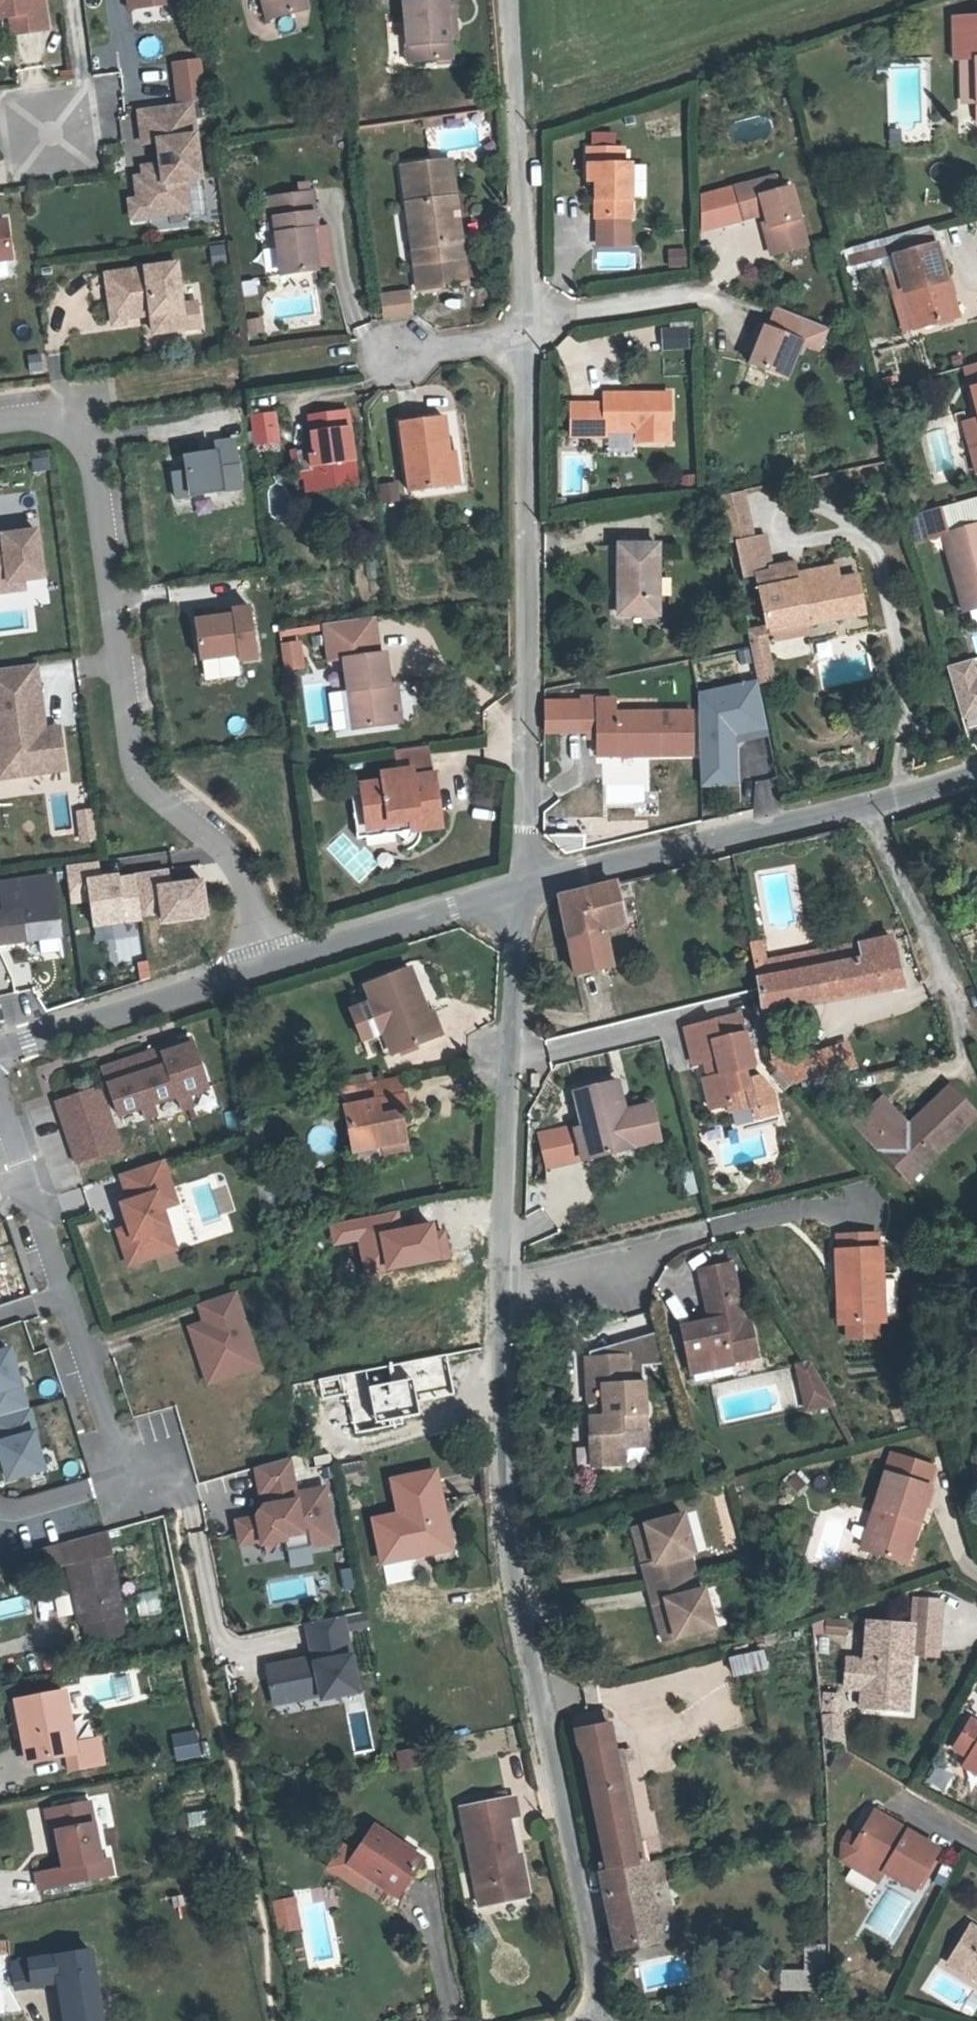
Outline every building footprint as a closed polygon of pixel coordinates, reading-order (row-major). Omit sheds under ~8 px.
[(11,16),(13,35),(47,30),(43,0),(0,0),(0,18),(11,16)] [(129,9),(176,3),(176,0),(128,0),(129,9)] [(261,26),(295,15),(291,0),(253,0),(261,26)] [(301,0),(291,0),(295,15),(305,12),(301,0)] [(441,9),(439,0),(392,0),(401,72),(448,66),(445,48),(441,9)] [(450,9),(441,9),(445,48),(455,46),(450,9)] [(969,103),(969,121),(976,120),(976,18),(948,19),(949,59),(955,59),(968,58),(969,103)] [(956,104),(969,103),(968,58),(955,59),(956,104)] [(181,104),(208,100),(203,64),(176,67),(181,104)] [(189,103),(137,109),(142,144),(156,142),(161,175),(134,178),(137,202),(143,200),(145,216),(187,211),(183,180),(199,178),(189,103)] [(587,146),(587,165),(593,165),(593,178),(593,215),(630,215),(630,163),(621,163),(621,146),(587,146)] [(451,164),(403,170),(419,293),(466,287),(451,164)] [(732,184),(739,215),(760,211),(771,250),(806,242),(789,183),(775,186),(771,172),(732,184)] [(201,213),(199,184),(188,185),(189,214),(201,213)] [(314,198),(262,204),(264,222),(273,222),(281,296),(316,292),(316,291),(334,288),(331,265),(326,265),(325,249),(320,250),(314,198)] [(130,218),(145,216),(143,200),(137,202),(128,202),(130,218)] [(5,221),(0,222),(0,261),(11,260),(5,221)] [(897,266),(905,294),(916,291),(926,328),(963,317),(953,280),(945,282),(936,247),(933,247),(929,234),(893,245),(899,264),(897,266)] [(845,268),(885,262),(882,242),(841,249),(845,268)] [(209,247),(211,265),(225,263),(223,245),(209,247)] [(184,330),(176,264),(105,274),(109,304),(120,302),(122,319),(140,316),(139,306),(149,305),(150,315),(153,334),(184,330)] [(407,289),(376,294),(381,321),(412,316),(407,289)] [(916,291),(905,294),(915,331),(926,328),(916,291)] [(111,325),(123,324),(122,319),(120,302),(109,304),(111,325)] [(150,315),(149,305),(139,306),(140,316),(150,315)] [(761,323),(755,338),(763,342),(758,353),(754,362),(789,378),(812,323),(779,309),(772,327),(761,323)] [(660,348),(686,347),(686,325),(660,325),(660,348)] [(763,342),(755,338),(750,349),(758,353),(763,342)] [(967,369),(972,390),(976,389),(976,366),(967,369)] [(603,430),(634,430),(635,438),(667,438),(668,392),(602,391),(601,402),(587,402),(586,436),(603,435),(603,430)] [(271,414),(249,417),(253,445),(274,443),(271,414)] [(306,467),(311,503),(354,498),(344,421),(305,426),(310,467),(306,467)] [(964,429),(976,477),(976,426),(964,429)] [(459,504),(453,459),(445,461),(442,435),(399,441),(408,511),(459,504)] [(184,457),(186,472),(172,474),(175,499),(241,490),(234,441),(214,444),(215,452),(184,457)] [(311,503),(306,467),(294,469),(297,505),(311,503)] [(382,503),(400,499),(395,481),(378,485),(382,503)] [(743,493),(718,498),(728,545),(735,543),(753,539),(743,493)] [(948,507),(952,522),(943,524),(947,542),(976,535),(976,499),(948,507)] [(952,522),(948,507),(921,514),(930,548),(943,545),(942,543),(947,542),(943,524),(952,522)] [(23,590),(22,581),(42,578),(36,532),(2,536),(1,531),(0,531),(0,593),(23,590)] [(976,615),(976,535),(947,542),(942,543),(943,545),(962,619),(976,615)] [(753,539),(735,543),(743,575),(755,572),(766,627),(766,629),(804,620),(805,627),(862,614),(855,579),(840,582),(799,591),(796,576),(793,564),(772,568),(765,536),(753,539)] [(616,549),(615,616),(654,617),(655,549),(616,549)] [(837,567),(796,576),(799,591),(840,582),(837,567)] [(237,657),(238,664),(257,662),(252,610),(235,612),(235,617),(197,621),(201,662),(237,657)] [(399,619),(378,622),(379,638),(401,635),(399,619)] [(807,638),(805,627),(804,620),(766,629),(770,645),(807,638)] [(403,655),(401,635),(379,638),(378,622),(352,625),(355,661),(370,659),(403,655)] [(766,627),(745,632),(748,645),(759,643),(765,646),(770,645),(766,629),(766,627)] [(748,645),(756,683),(771,680),(765,646),(759,643),(748,645)] [(297,646),(280,649),(284,675),(301,673),(297,646)] [(403,655),(370,659),(379,733),(418,729),(413,687),(408,654),(403,655)] [(945,664),(961,726),(976,721),(976,670),(972,657),(945,664)] [(64,770),(60,738),(40,740),(39,732),(44,731),(35,664),(0,669),(0,726),(7,778),(64,770)] [(578,731),(592,731),(594,757),(653,752),(651,714),(613,716),(613,702),(592,704),(592,697),(575,698),(578,731)] [(739,755),(765,750),(758,714),(742,717),(744,727),(731,729),(734,745),(737,744),(739,755)] [(429,747),(401,750),(402,762),(417,761),(418,771),(432,770),(429,747)] [(416,836),(420,836),(439,834),(433,779),(411,783),(410,773),(380,776),(381,787),(359,789),(360,797),(365,829),(415,824),(416,836)] [(414,854),(420,836),(416,836),(415,824),(365,829),(360,797),(346,799),(351,844),(404,837),(402,842),(401,846),(402,851),(405,854),(409,856),(414,854)] [(92,806),(73,809),(79,842),(98,838),(92,806)] [(140,921),(137,870),(99,872),(98,861),(66,863),(68,901),(86,899),(88,926),(108,925),(109,939),(134,938),(133,921),(140,921)] [(1,910),(54,903),(51,877),(0,884),(0,892),(1,910)] [(579,887),(569,890),(560,895),(575,963),(609,956),(602,921),(624,915),(615,878),(589,886),(579,887)] [(1,910),(0,910),(0,945),(57,938),(54,903),(1,910)] [(810,956),(748,970),(755,1009),(896,974),(886,926),(870,929),(873,942),(810,956)] [(808,944),(810,956),(873,942),(870,929),(808,944)] [(755,935),(742,937),(746,957),(759,954),(755,935)] [(759,954),(746,957),(748,970),(810,956),(808,944),(759,954)] [(405,977),(364,995),(377,1023),(394,1061),(431,1043),(420,1021),(424,1019),(405,977)] [(727,1013),(675,1030),(685,1065),(695,1062),(699,1077),(694,1079),(702,1107),(725,1099),(722,1088),(738,1084),(741,1094),(744,1102),(752,1099),(755,1109),(769,1105),(763,1085),(751,1072),(738,1076),(735,1066),(743,1063),(727,1013)] [(430,1016),(424,1019),(420,1021),(431,1043),(439,1039),(430,1016)] [(377,1023),(369,1027),(386,1064),(394,1061),(377,1023)] [(783,1029),(759,1035),(766,1076),(779,1073),(801,1066),(796,1047),(788,1049),(783,1029)] [(847,1034),(796,1047),(801,1066),(779,1073),(790,1083),(847,1067),(844,1054),(851,1052),(847,1034)] [(103,1076),(118,1117),(141,1109),(152,1105),(175,1097),(177,1100),(189,1096),(206,1090),(191,1046),(146,1061),(145,1057),(119,1065),(121,1070),(103,1076)] [(877,1087),(853,1112),(903,1163),(967,1099),(943,1075),(904,1113),(877,1087)] [(376,1084),(376,1078),(334,1085),(336,1092),(376,1084)] [(378,1094),(374,1095),(376,1104),(410,1098),(406,1079),(376,1084),(378,1094)] [(376,1084),(358,1088),(360,1098),(374,1095),(378,1094),(376,1084)] [(605,1084),(571,1094),(579,1130),(583,1129),(592,1159),(624,1151),(623,1150),(650,1142),(640,1108),(614,1115),(605,1084)] [(722,1088),(725,1099),(741,1094),(738,1084),(722,1088)] [(358,1088),(336,1092),(337,1102),(360,1098),(358,1088)] [(98,1090),(56,1104),(77,1164),(118,1149),(98,1090)] [(189,1096),(177,1100),(182,1113),(193,1109),(189,1096)] [(387,1149),(389,1155),(410,1152),(403,1117),(413,1116),(410,1098),(376,1104),(350,1108),(358,1153),(387,1149)] [(152,1105),(141,1109),(145,1122),(156,1118),(152,1105)] [(583,1129),(579,1130),(572,1133),(581,1163),(592,1159),(583,1129)] [(162,1162),(120,1176),(129,1203),(120,1205),(128,1228),(132,1240),(121,1244),(128,1266),(175,1251),(162,1210),(157,1195),(171,1191),(162,1162)] [(202,1229),(226,1220),(210,1177),(186,1186),(202,1229)] [(171,1191),(157,1195),(162,1210),(176,1205),(171,1191)] [(828,1242),(870,1239),(867,1223),(826,1225),(828,1242)] [(132,1240),(128,1228),(117,1232),(121,1244),(132,1240)] [(836,1285),(838,1309),(874,1307),(870,1239),(828,1242),(831,1285),(836,1285)] [(738,1344),(739,1349),(764,1344),(758,1311),(751,1313),(740,1256),(702,1263),(711,1311),(682,1316),(689,1352),(738,1344)] [(234,1293),(198,1305),(204,1324),(189,1329),(208,1385),(259,1368),(234,1293)] [(835,1310),(836,1324),(875,1321),(874,1307),(838,1309),(835,1310)] [(0,1345),(0,1470),(3,1479),(46,1467),(9,1342),(0,1345)] [(740,1356),(739,1349),(738,1344),(689,1352),(691,1365),(740,1356)] [(625,1346),(585,1347),(586,1389),(601,1390),(599,1411),(586,1411),(587,1458),(618,1457),(617,1437),(642,1436),(639,1370),(626,1370),(625,1346)] [(795,1361),(807,1398),(809,1404),(833,1396),(808,1355),(795,1361)] [(587,1458),(586,1438),(573,1439),(574,1459),(587,1458)] [(295,1495),(288,1459),(254,1469),(259,1496),(274,1492),(276,1504),(261,1508),(255,1516),(256,1518),(235,1522),(239,1546),(260,1543),(261,1546),(283,1542),(282,1538),(306,1534),(308,1548),(334,1543),(324,1489),(295,1495)] [(904,1508),(912,1510),(921,1478),(876,1465),(857,1532),(893,1543),(904,1508)] [(441,1476),(401,1483),(413,1559),(448,1553),(442,1518),(448,1517),(441,1476)] [(677,1503),(641,1515),(653,1555),(638,1560),(643,1576),(682,1565),(683,1565),(676,1547),(689,1542),(677,1503)] [(902,1546),(912,1510),(904,1508),(893,1543),(902,1546)] [(637,1560),(638,1560),(653,1555),(641,1515),(624,1521),(637,1560)] [(454,1552),(448,1517),(442,1518),(448,1553),(454,1552)] [(85,1624),(89,1642),(123,1634),(102,1534),(40,1552),(44,1572),(67,1567),(79,1625),(85,1624)] [(306,1534),(282,1538),(283,1542),(285,1553),(308,1548),(306,1534)] [(343,1590),(357,1587),(352,1565),(338,1568),(343,1590)] [(664,1591),(677,1628),(715,1615),(703,1577),(689,1581),(683,1565),(682,1565),(643,1576),(650,1596),(664,1591)] [(136,1616),(160,1613),(157,1590),(133,1593),(136,1616)] [(661,1633),(677,1628),(664,1591),(650,1596),(661,1633)] [(29,1613),(26,1596),(0,1600),(0,1618),(29,1613)] [(916,1606),(866,1602),(863,1640),(847,1639),(845,1669),(861,1670),(860,1689),(884,1691),(886,1676),(903,1678),(905,1643),(914,1643),(916,1606)] [(346,1627),(366,1624),(365,1612),(344,1615),(346,1627)] [(313,1692),(319,1697),(320,1701),(357,1694),(342,1618),(305,1625),(313,1664),(290,1669),(289,1664),(265,1669),(272,1700),(313,1692)] [(911,1692),(914,1643),(905,1643),(903,1678),(886,1676),(884,1691),(911,1692)] [(730,1675),(766,1670),(763,1649),(727,1654),(730,1675)] [(69,1755),(72,1771),(103,1766),(99,1744),(73,1749),(63,1695),(16,1703),(23,1740),(28,1739),(32,1763),(69,1755)] [(969,1697),(948,1725),(962,1736),(960,1738),(976,1751),(976,1703),(969,1697)] [(599,1748),(618,1856),(658,1848),(657,1843),(645,1845),(626,1741),(619,1699),(583,1705),(589,1736),(599,1748)] [(823,1701),(824,1721),(845,1733),(843,1700),(823,1701)] [(197,1729),(171,1732),(174,1760),(199,1757),(197,1729)] [(976,1767),(976,1751),(960,1738),(952,1748),(976,1767)] [(645,1845),(657,1843),(639,1740),(626,1741),(645,1845)] [(398,1769),(414,1767),(412,1748),(396,1750),(398,1769)] [(894,1837),(926,1855),(946,1817),(882,1781),(853,1830),(888,1849),(894,1837)] [(48,1871),(35,1874),(38,1890),(112,1877),(109,1861),(99,1862),(87,1803),(53,1809),(61,1852),(64,1868),(54,1870),(48,1871)] [(512,1803),(466,1811),(483,1907),(530,1899),(524,1867),(514,1869),(512,1860),(506,1821),(515,1819),(512,1803)] [(52,1853),(61,1852),(53,1809),(44,1812),(52,1853)] [(353,1868),(400,1901),(425,1867),(377,1833),(353,1868)] [(920,1867),(926,1855),(894,1837),(888,1849),(920,1867)] [(658,1848),(618,1856),(619,1858),(614,1859),(627,1929),(671,1921),(658,1848)] [(353,1867),(359,1858),(347,1850),(332,1871),(364,1894),(373,1881),(353,1867)] [(522,1858),(512,1860),(514,1869),(524,1867),(522,1858)] [(873,1926),(890,1934),(905,1900),(888,1892),(873,1926)] [(269,1902),(275,1935),(295,1931),(289,1898),(269,1902)] [(973,1911),(957,1939),(976,1951),(976,1913),(973,1911)] [(976,1964),(976,1951),(957,1939),(951,1950),(976,1964)] [(59,1960),(11,1966),(15,1985),(16,1991),(31,1988),(30,1983),(63,1979),(69,2020),(101,2020),(93,1968),(95,1968),(93,1955),(59,1960)] [(781,1985),(805,1985),(805,1968),(781,1968),(781,1985)]
